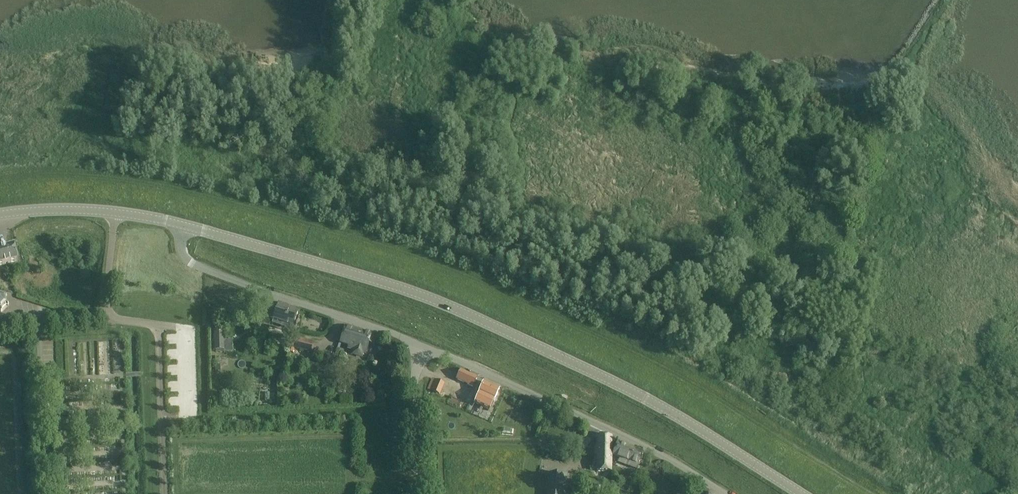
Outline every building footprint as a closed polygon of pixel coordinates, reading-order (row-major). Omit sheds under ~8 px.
[(0,248),(0,265),(18,261),(14,245),(0,248)] [(299,310),(284,305),(279,303),(278,304),(269,301),(264,317),(273,320),(272,324),(288,329),(289,325),(293,327),(299,310)] [(340,343),(348,345),(348,348),(365,354),(369,343),(374,344),(377,336),(345,326),(340,343)] [(214,350),(225,350),(224,332),(213,332),(214,350)] [(291,347),(309,351),(310,349),(312,349),(313,342),(294,337),(291,347)] [(460,374),(457,380),(472,387),(477,377),(462,370),(460,374)] [(431,378),(427,389),(437,393),(440,394),(444,384),(432,378),(431,378)] [(476,393),(473,399),(476,400),(474,404),(489,411),(494,401),(496,397),(497,393),(500,389),(490,384),(484,381),(478,394),(476,393)] [(611,436),(601,435),(598,435),(597,448),(595,448),(595,454),(598,454),(597,471),(611,472),(611,436)] [(637,469),(643,452),(617,442),(612,455),(629,461),(627,465),(637,469)] [(550,475),(548,493),(562,493),(563,488),(566,488),(567,476),(550,475)]
